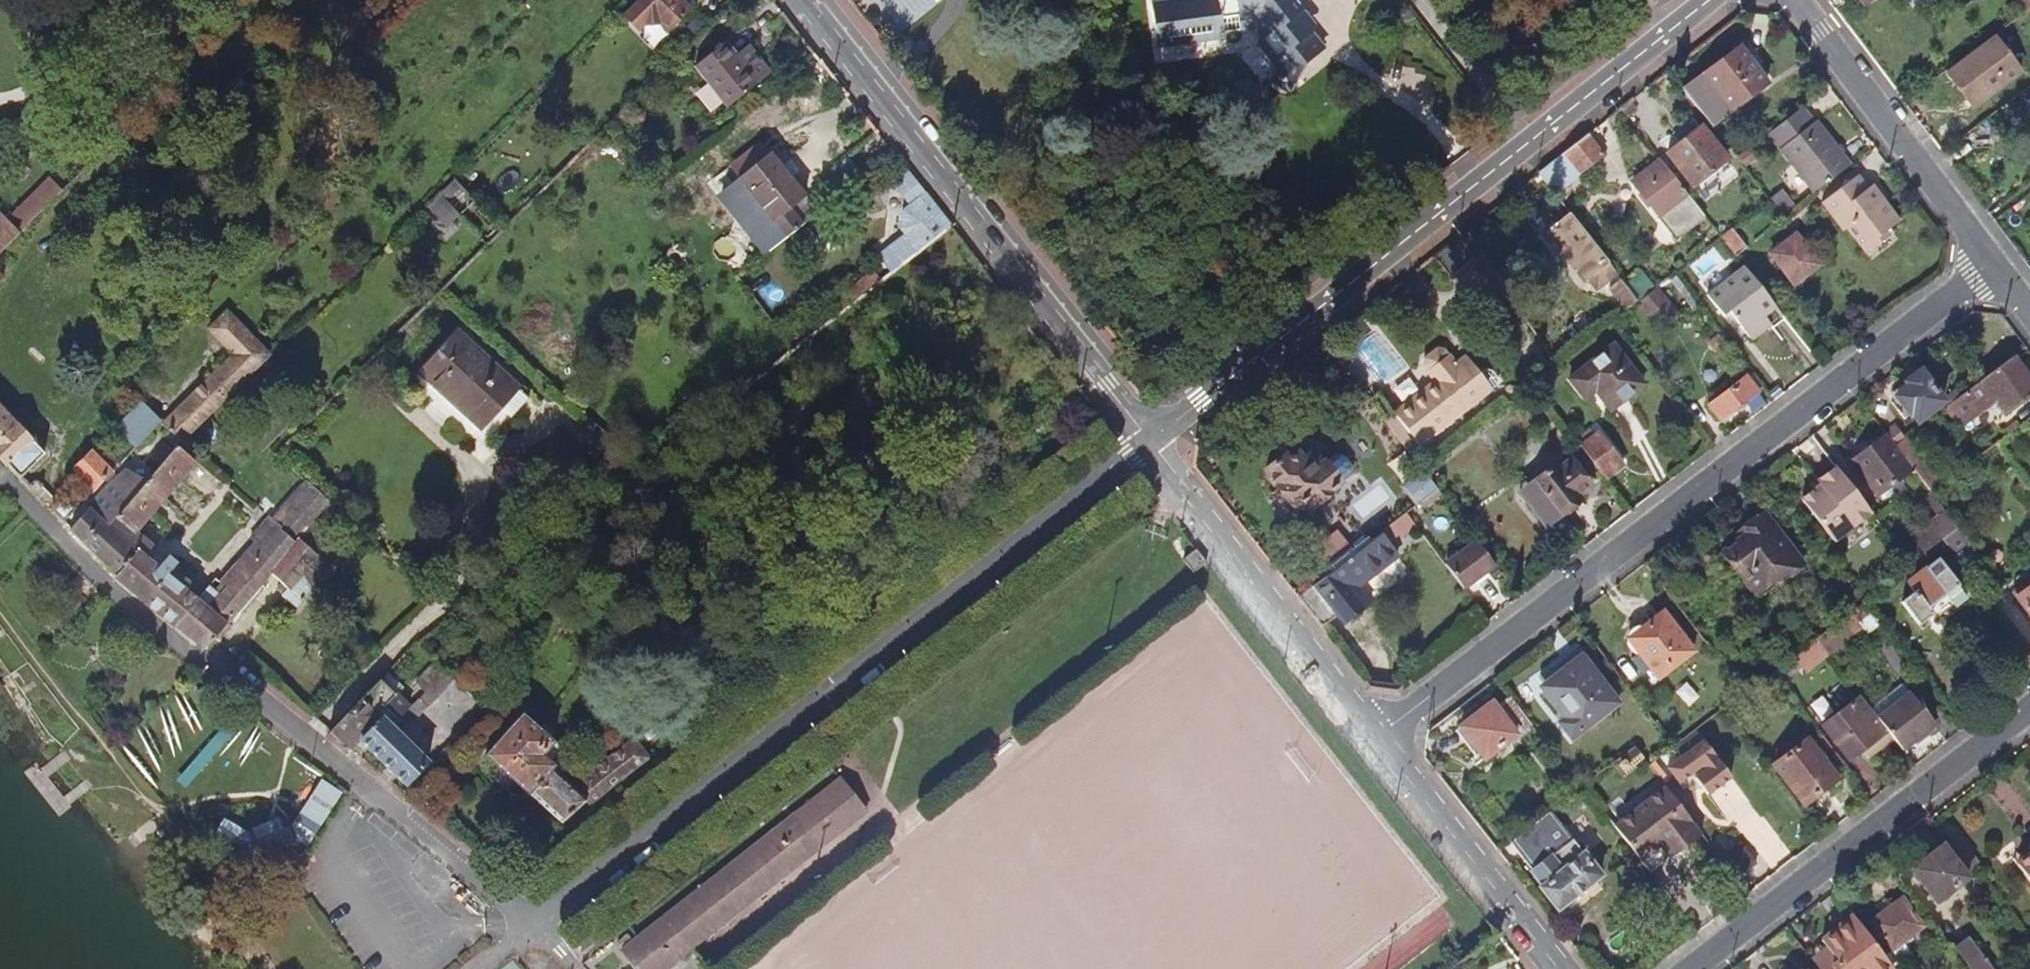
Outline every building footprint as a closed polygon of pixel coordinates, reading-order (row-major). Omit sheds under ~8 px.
[(625,16),(639,30),(653,16),(667,31),(689,9),(680,0),(641,0),(625,16)] [(1154,37),(1220,34),(1221,31),(1223,27),(1254,25),(1262,35),(1258,38),(1257,40),(1257,43),(1275,66),(1272,73),(1272,75),(1276,87),(1285,91),(1292,87),(1296,81),(1293,70),(1322,47),(1305,25),(1295,12),(1301,8),(1304,3),(1304,0),(1151,0),(1154,37)] [(2027,9),(2029,7),(2029,0),(2020,0),(2027,9)] [(1301,8),(1295,12),(1305,25),(1311,21),(1301,8)] [(653,16),(639,30),(653,45),(667,31),(653,16)] [(1993,37),(1946,72),(1973,106),(2019,71),(1993,37)] [(726,42),(697,64),(728,106),(768,75),(748,48),(737,56),(726,42)] [(1740,47),(1683,89),(1711,125),(1767,83),(1740,47)] [(1640,116),(1628,101),(1620,108),(1632,122),(1640,116)] [(1769,132),(1780,148),(1813,123),(1801,108),(1769,132)] [(1780,148),(1814,192),(1850,165),(1816,122),(1813,123),(1780,148)] [(1701,127),(1667,153),(1694,186),(1727,160),(1701,127)] [(1587,134),(1563,153),(1580,173),(1603,154),(1587,134)] [(740,179),(771,155),(761,142),(731,167),(740,179)] [(1748,150),(1738,157),(1746,167),(1755,159),(1748,150)] [(1563,153),(1552,162),(1569,185),(1582,175),(1580,173),(1563,153)] [(786,237),(818,212),(772,154),(771,155),(740,179),(786,237)] [(1704,216),(1661,160),(1633,182),(1676,237),(1704,216)] [(1552,162),(1538,173),(1556,195),(1569,185),(1552,162)] [(951,224),(908,170),(893,182),(911,205),(903,211),(901,228),(906,234),(878,255),(890,271),(951,224)] [(1858,175),(1821,202),(1843,231),(1845,230),(1861,250),(1890,228),(1899,221),(1883,199),(1878,203),(1867,189),(1858,175)] [(48,179),(6,221),(18,233),(61,191),(48,179)] [(455,179),(439,194),(459,214),(460,215),(476,200),(455,179)] [(1872,185),(1867,189),(1878,203),(1883,199),(1872,185)] [(1781,191),(1771,198),(1783,214),(1793,206),(1781,191)] [(439,194),(426,207),(446,228),(459,214),(439,194)] [(1616,272),(1570,213),(1556,224),(1578,252),(1581,262),(1577,267),(1587,280),(1590,277),(1598,287),(1616,272)] [(18,233),(6,221),(0,215),(0,251),(18,233)] [(1732,228),(1720,236),(1721,238),(1736,256),(1747,248),(1732,228)] [(1890,228),(1861,250),(1864,255),(1894,233),(1890,228)] [(1794,284),(1819,265),(1798,238),(1774,257),(1794,284)] [(1641,271),(1626,284),(1638,300),(1654,288),(1641,271)] [(1785,319),(1747,271),(1710,300),(1724,318),(1730,314),(1751,341),(1770,326),(1773,329),(1785,319)] [(832,303),(839,311),(878,281),(871,272),(832,303)] [(1626,310),(1638,300),(1626,284),(1622,279),(1609,288),(1626,310)] [(1700,306),(1681,282),(1675,287),(1694,310),(1700,306)] [(1656,292),(1642,304),(1659,325),(1673,314),(1656,292)] [(254,339),(227,311),(209,329),(234,354),(161,421),(173,432),(182,441),(260,364),(245,348),(254,339)] [(518,388),(457,333),(421,372),(481,428),(505,402),(516,412),(529,398),(524,393),(527,389),(522,384),(518,388)] [(269,355),(254,339),(245,348),(260,364),(269,355)] [(1614,345),(1569,379),(1579,393),(1590,385),(1606,405),(1640,379),(1614,345)] [(1433,381),(1384,419),(1409,452),(1488,391),(1468,364),(1462,369),(1457,362),(1449,353),(1449,354),(1445,348),(1438,347),(1425,357),(1422,365),(1426,371),(1425,371),(1433,381)] [(1344,349),(1336,356),(1343,366),(1352,360),(1344,349)] [(1467,355),(1457,362),(1462,369),(1468,364),(1488,391),(1493,388),(1467,355)] [(1946,407),(1959,425),(1986,406),(1982,401),(1991,395),(2004,412),(2029,393),(2029,379),(2028,376),(2029,373),(2029,367),(2022,369),(2013,356),(1946,407)] [(1314,371),(1304,378),(1311,386),(1320,379),(1314,371)] [(1752,373),(1747,377),(1758,391),(1763,387),(1752,373)] [(1908,375),(1893,387),(1898,393),(1880,406),(1901,433),(1933,409),(1908,375)] [(1709,405),(1721,420),(1759,391),(1758,391),(1747,377),(1746,376),(1709,405)] [(114,426),(133,448),(159,418),(142,402),(114,426)] [(20,478),(44,454),(0,406),(0,457),(8,465),(20,478)] [(1589,431),(1576,441),(1606,479),(1623,466),(1597,432),(1593,436),(1589,431)] [(136,482),(143,488),(177,445),(182,441),(173,432),(133,480),(136,482)] [(1895,445),(1887,434),(1852,461),(1878,495),(1913,468),(1895,445)] [(1905,437),(1895,445),(1913,468),(1930,491),(1940,483),(1920,456),(1919,456),(1905,437)] [(72,468),(94,491),(104,480),(117,465),(97,444),(72,468)] [(195,460),(177,445),(143,488),(109,528),(136,551),(134,553),(116,575),(115,577),(165,617),(186,593),(187,594),(196,583),(196,577),(169,556),(159,568),(145,556),(154,546),(136,531),(195,460)] [(1293,449),(1284,456),(1289,462),(1298,456),(1293,449)] [(1284,456),(1266,470),(1278,485),(1277,486),(1294,507),(1301,501),(1307,509),(1328,493),(1328,492),(1352,473),(1352,467),(1341,454),(1336,453),(1322,464),(1312,452),(1302,460),(1299,455),(1298,456),(1289,462),(1284,456)] [(1554,465),(1533,482),(1539,490),(1526,501),(1546,527),(1575,503),(1572,500),(1592,485),(1567,453),(1553,464),(1554,465)] [(1422,470),(1427,477),(1434,472),(1428,465),(1422,470)] [(2029,490),(2029,466),(2018,475),(2029,490)] [(1869,513),(1836,467),(1817,482),(1820,486),(1813,491),(1802,500),(1833,541),(1869,513)] [(1399,484),(1416,506),(1421,503),(1438,490),(1427,477),(1422,470),(1420,468),(1399,484)] [(109,484),(70,529),(116,575),(134,553),(136,551),(109,528),(143,488),(136,482),(132,487),(123,479),(115,489),(109,484)] [(307,481),(273,519),(298,538),(329,501),(307,481)] [(1539,490),(1533,482),(1519,493),(1526,501),(1539,490)] [(1820,486),(1817,482),(1810,487),(1813,491),(1820,486)] [(1425,507),(1441,495),(1438,490),(1421,503),(1425,507)] [(1943,509),(1936,500),(1932,503),(1939,512),(1943,509)] [(298,538),(269,573),(282,584),(277,590),(296,608),(334,566),(320,555),(330,543),(318,532),(338,509),(329,501),(298,538)] [(1741,540),(1724,553),(1754,594),(1782,573),(1786,578),(1804,564),(1765,512),(1737,534),(1741,540)] [(1913,537),(1926,553),(1942,541),(1958,528),(1946,512),(1913,537)] [(1406,514),(1396,522),(1406,533),(1415,526),(1406,514)] [(261,548),(251,559),(269,573),(298,538),(273,519),(270,517),(250,539),(254,542),(261,548)] [(1958,528),(1942,541),(1951,553),(1968,541),(1959,528),(1958,528)] [(1380,534),(1298,597),(1322,628),(1338,616),(1344,624),(1370,603),(1358,588),(1398,557),(1380,534)] [(1445,565),(1464,589),(1496,565),(1477,541),(1445,565)] [(254,542),(240,558),(247,565),(251,559),(261,548),(254,542)] [(1206,562),(1196,549),(1183,560),(1193,572),(1206,562)] [(1952,555),(1942,563),(1955,579),(1965,571),(1952,555)] [(173,624),(204,649),(214,638),(259,585),(263,588),(268,581),(265,578),(269,573),(251,559),(247,565),(240,558),(220,582),(216,578),(197,599),(197,598),(194,600),(173,624)] [(1914,592),(1901,602),(1919,625),(1933,614),(1929,608),(1946,595),(1955,608),(1960,609),(1973,599),(1963,587),(1961,588),(1939,559),(1907,582),(1914,592)] [(2029,615),(2029,586),(2025,590),(2016,580),(2008,586),(2029,615)] [(186,593),(165,617),(173,624),(194,600),(187,594),(186,593)] [(1838,620),(1815,638),(1827,653),(1827,654),(1843,642),(1840,638),(1859,623),(1862,627),(1867,633),(1878,623),(1862,602),(1861,603),(1838,620)] [(1663,612),(1629,639),(1659,677),(1693,650),(1663,612)] [(1859,623),(1840,638),(1843,642),(1862,627),(1859,623)] [(1805,670),(1827,653),(1815,638),(1793,654),(1801,666),(1805,670)] [(440,663),(430,655),(412,676),(423,684),(440,663)] [(1558,723),(1572,739),(1619,703),(1581,655),(1545,683),(1546,684),(1542,687),(1543,692),(1564,718),(1558,723)] [(408,701),(371,748),(408,785),(481,698),(440,663),(423,684),(408,701)] [(387,672),(381,679),(398,693),(404,686),(387,672)] [(381,679),(329,732),(351,750),(362,739),(371,748),(408,701),(398,693),(381,679)] [(1902,684),(1870,709),(1893,739),(1903,750),(1934,726),(1902,684)] [(1873,755),(1893,739),(1870,709),(1860,696),(1822,725),(1849,760),(1862,750),(1867,746),(1873,755)] [(1528,721),(1510,697),(1499,705),(1513,724),(1518,720),(1522,726),(1528,721)] [(1492,702),(1460,727),(1484,758),(1516,734),(1492,702)] [(523,714),(486,755),(528,793),(529,793),(561,822),(585,800),(589,805),(648,758),(634,739),(574,788),(553,768),(555,766),(550,761),(561,749),(523,714)] [(1673,746),(1662,755),(1682,781),(1694,772),(1710,793),(1734,775),(1698,728),(1673,746)] [(1807,740),(1774,764),(1804,803),(1836,779),(1807,740)] [(1635,746),(1614,763),(1624,774),(1634,766),(1632,764),(1642,756),(1635,746)] [(1873,755),(1867,746),(1862,750),(1868,758),(1873,755)] [(1659,766),(1654,771),(1663,784),(1669,779),(1659,766)] [(841,777),(771,831),(773,833),(622,951),(631,961),(633,960),(640,968),(659,968),(673,958),(676,962),(693,949),(691,947),(706,935),(700,927),(725,907),(732,915),(757,895),(751,887),(775,867),(782,876),(866,809),(841,777)] [(321,780),(301,812),(306,816),(318,823),(339,791),(321,780)] [(1665,786),(1614,826),(1641,861),(1659,846),(1669,859),(1701,833),(1665,786)] [(1551,811),(1511,841),(1533,870),(1533,871),(1544,885),(1541,887),(1558,909),(1601,875),(1551,811)] [(306,816),(295,833),(306,841),(318,823),(306,816)] [(288,827),(232,849),(238,864),(294,841),(288,827)] [(1957,836),(1949,843),(1964,863),(1973,856),(1957,836)] [(1949,843),(1948,842),(1917,865),(1925,876),(1920,879),(1937,902),(1973,874),(1971,872),(1969,870),(1964,863),(1949,843)] [(1669,859),(1659,846),(1641,861),(1651,873),(1669,859)] [(2017,864),(2029,882),(2029,854),(2017,864)] [(1973,856),(1964,863),(1969,870),(1977,864),(1978,863),(1973,856)] [(1977,864),(1969,870),(1971,872),(1979,866),(1977,864)] [(1925,876),(1917,865),(1912,869),(1920,879),(1925,876)] [(782,876),(775,867),(751,887),(757,895),(782,876)] [(1903,898),(1871,922),(1892,950),(1886,955),(1894,966),(1911,954),(1905,945),(1913,939),(1911,936),(1924,926),(1903,898)] [(732,915),(725,907),(700,927),(706,935),(732,915)] [(1853,916),(1849,911),(1834,922),(1838,928),(1853,916)] [(1853,916),(1838,928),(1822,940),(1828,948),(1838,961),(1831,966),(1834,968),(1890,968),(1892,967),(1853,916)] [(1953,947),(1970,968),(1991,968),(1967,937),(1953,947)] [(1828,948),(1812,961),(1818,968),(1834,968),(1831,966),(1838,961),(1828,948)] [(676,962),(673,958),(659,968),(667,968),(676,962)] [(631,961),(637,968),(640,968),(633,960),(631,961)]
